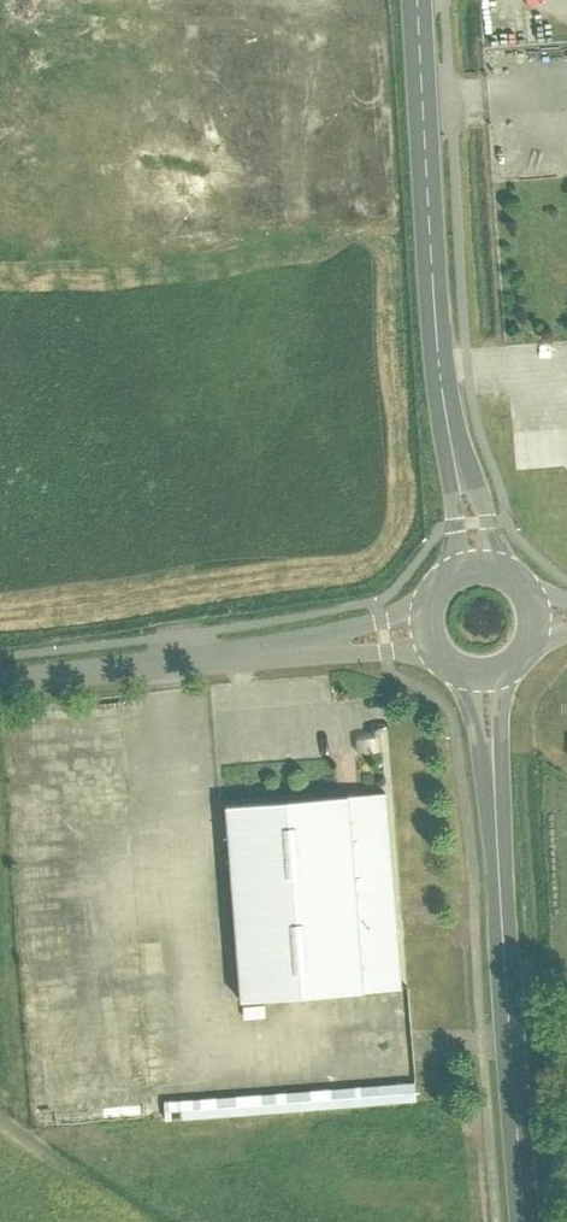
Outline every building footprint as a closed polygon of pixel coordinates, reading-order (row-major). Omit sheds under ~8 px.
[(387,791),(223,802),(236,997),(400,986),(387,791)] [(170,1116),(421,1099),(420,1080),(169,1097),(170,1116)]
